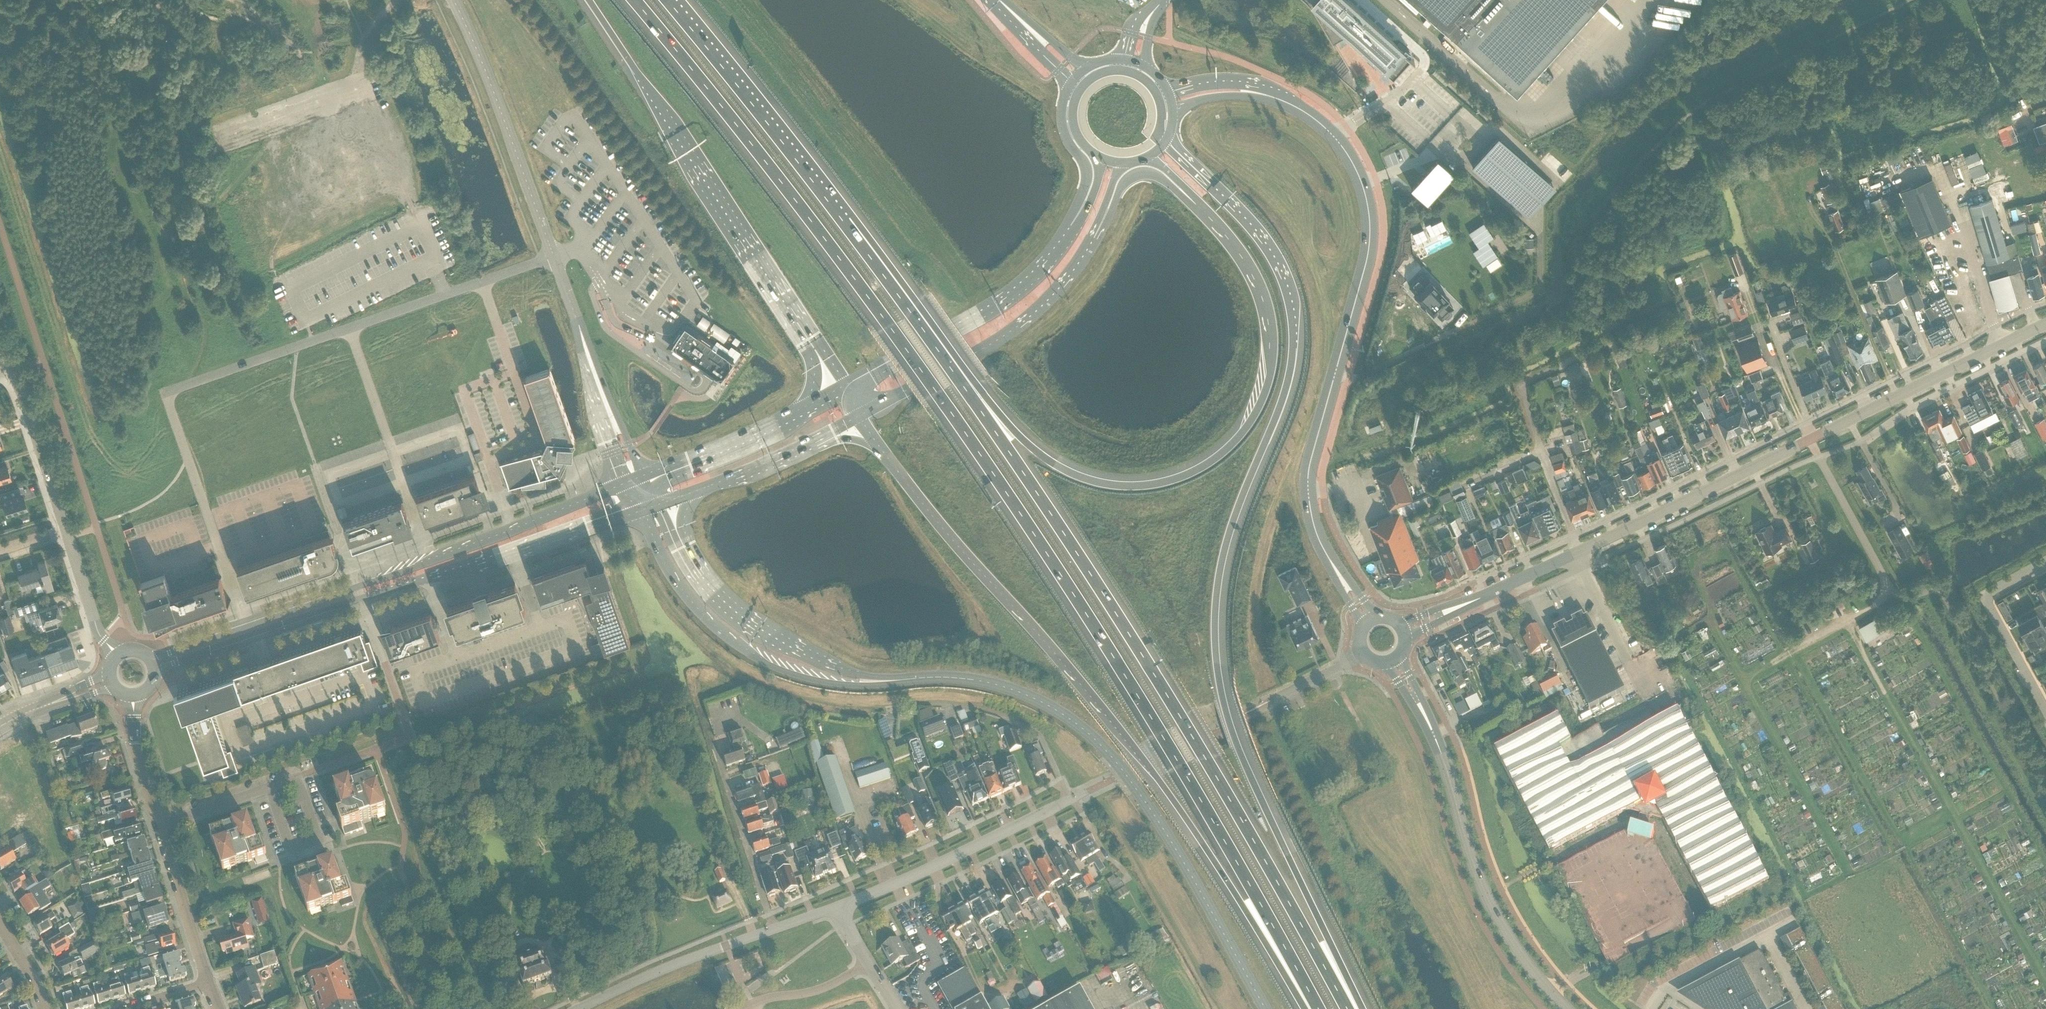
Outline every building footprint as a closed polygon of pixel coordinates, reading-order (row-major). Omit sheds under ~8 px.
[(1312,7),(1335,45),(1336,44),(1334,42),(1337,41),(1339,44),(1345,40),(1343,37),(1346,35),(1393,77),(1410,57),(1414,61),(1414,60),(1347,0),(1307,0),(1309,2),(1311,4),(1312,7)] [(1599,0),(1413,0),(1516,92),(1599,0)] [(2008,144),(2014,142),(2009,129),(2013,128),(2010,118),(1996,123),(2000,133),(2004,131),(2008,144)] [(2034,127),(2038,139),(2040,143),(2045,140),(2045,123),(2034,127)] [(1553,186),(1500,137),(1473,167),(1526,215),(1553,186)] [(2045,164),(2045,155),(2042,144),(2035,147),(2043,165),(2045,164)] [(1456,170),(1441,157),(1414,186),(1429,200),(1456,170)] [(1932,178),(1901,191),(1920,237),(1952,224),(1932,178)] [(1828,203),(1835,200),(1829,183),(1821,186),(1828,203)] [(1987,263),(1991,278),(2008,273),(2008,274),(2011,273),(2023,269),(2015,241),(2006,244),(1992,199),(1971,205),(1987,263)] [(1836,230),(1845,227),(1838,209),(1838,210),(1835,203),(1827,207),(1836,230)] [(2034,254),(2041,253),(2036,233),(2029,234),(2034,254)] [(1525,239),(1525,248),(1534,248),(1534,239),(1525,239)] [(1744,271),(1737,252),(1729,255),(1736,275),(1744,271)] [(2037,266),(2032,268),(2033,274),(2029,276),(2031,284),(2030,284),(2034,297),(2045,293),(2037,266)] [(1906,294),(1897,271),(1876,279),(1885,302),(1906,294)] [(2020,304),(2011,273),(2008,274),(2008,273),(1991,278),(1988,279),(1998,311),(2020,304)] [(1428,281),(1421,274),(1409,286),(1416,293),(1414,294),(1421,301),(1420,302),(1425,307),(1426,306),(1433,314),(1435,312),(1442,319),(1444,316),(1446,317),(1448,317),(1452,314),(1452,311),(1450,310),(1453,307),(1447,300),(1448,299),(1429,280),(1428,281)] [(1740,291),(1733,293),(1731,286),(1725,289),(1725,291),(1719,294),(1718,296),(1722,306),(1724,308),(1728,306),(1732,318),(1748,312),(1740,291)] [(1907,293),(1913,309),(1925,304),(1918,288),(1907,293)] [(1788,306),(1798,303),(1795,295),(1769,303),(1773,314),(1781,311),(1782,314),(1790,311),(1788,306)] [(1944,295),(1930,302),(1932,305),(1935,311),(1941,322),(1937,324),(1938,328),(1940,327),(1947,339),(1955,335),(1947,320),(1955,316),(1944,295)] [(1869,313),(1876,310),(1871,299),(1864,302),(1869,313)] [(1677,303),(1684,320),(1691,317),(1684,300),(1677,303)] [(1925,330),(1933,346),(1947,339),(1940,327),(1938,328),(1937,324),(1941,322),(1935,311),(1932,305),(1925,308),(1934,325),(1925,330)] [(1794,323),(1803,320),(1801,311),(1791,314),(1794,323)] [(1919,342),(1912,327),(1910,322),(1908,323),(1903,312),(1889,319),(1896,335),(1900,334),(1907,348),(1912,357),(1923,351),(1919,342)] [(1871,314),(1867,316),(1880,348),(1890,344),(1882,326),(1877,328),(1871,314)] [(1669,329),(1667,323),(1661,325),(1663,331),(1669,329)] [(1739,340),(1754,334),(1751,325),(1736,331),(1739,340)] [(1794,343),(1809,338),(1804,325),(1790,330),(1794,343)] [(713,346),(691,331),(685,327),(671,346),(677,350),(676,352),(685,358),(686,356),(694,362),(693,363),(696,366),(697,364),(699,366),(699,365),(721,381),(734,362),(712,346),(713,346)] [(1844,360),(1832,332),(1823,336),(1835,364),(1844,360)] [(1693,338),(1697,350),(1704,347),(1700,336),(1693,338)] [(1868,337),(1852,344),(1848,345),(1855,362),(1856,362),(1858,367),(1861,366),(1866,378),(1876,374),(1871,362),(1878,359),(1868,337)] [(1767,364),(1758,339),(1738,346),(1748,371),(1767,364)] [(1617,359),(1620,368),(1628,365),(1625,356),(1617,359)] [(1830,358),(1821,363),(1827,378),(1836,396),(1850,389),(1841,371),(1837,373),(1830,358)] [(2043,361),(2033,366),(2040,382),(2045,379),(2045,380),(2045,366),(2043,361)] [(1568,367),(1575,385),(1583,382),(1581,379),(1584,378),(1578,363),(1568,367)] [(542,449),(500,464),(501,464),(509,488),(508,488),(509,489),(523,484),(523,486),(545,485),(544,476),(562,470),(562,469),(561,470),(560,469),(573,441),(575,441),(575,442),(573,434),(549,368),(549,369),(525,377),(525,376),(525,377),(547,439),(548,439),(545,445),(543,446),(544,449),(543,450),(542,449)] [(1806,400),(1828,391),(1821,375),(1819,376),(1816,369),(1810,371),(1813,379),(1799,385),(1806,400)] [(2022,392),(2022,393),(2025,392),(2029,401),(2040,396),(2035,386),(2032,380),(2027,369),(2014,376),(2020,389),(2022,392)] [(2000,383),(2006,395),(2004,396),(2008,404),(2019,399),(2009,378),(2000,383)] [(1591,380),(1586,381),(1589,390),(1594,389),(1591,380)] [(1703,397),(1709,394),(1704,382),(1698,385),(1703,397)] [(1581,386),(1571,390),(1574,397),(1584,394),(1581,386)] [(1621,406),(1627,404),(1622,386),(1615,389),(1621,406)] [(1969,394),(1974,404),(1971,406),(1970,404),(1962,407),(1971,424),(1993,412),(1981,388),(1969,394)] [(1779,401),(1784,399),(1780,390),(1772,394),(1773,396),(1762,401),(1769,417),(1784,410),(1779,401)] [(1732,435),(1733,433),(1738,431),(1731,414),(1729,409),(1728,407),(1731,406),(1725,393),(1719,395),(1726,410),(1724,411),(1726,417),(1719,420),(1726,436),(1728,435),(1730,436),(1732,435)] [(1700,411),(1702,410),(1706,419),(1712,416),(1707,405),(1704,400),(1697,403),(1700,411)] [(1745,409),(1752,425),(1768,418),(1761,402),(1753,405),(1752,402),(1744,405),(1745,409)] [(1652,416),(1664,412),(1661,406),(1649,410),(1652,416)] [(1731,414),(1738,431),(1743,429),(1745,429),(1747,428),(1748,426),(1750,426),(1743,409),(1736,413),(1733,407),(1732,408),(1731,406),(1728,407),(1729,409),(1731,414)] [(1409,409),(1413,419),(1418,417),(1414,407),(1409,409)] [(1939,409),(1930,414),(1937,427),(1942,437),(1945,435),(1946,439),(1959,433),(1952,418),(1946,422),(1939,409)] [(2017,427),(2024,423),(2017,409),(2009,412),(2017,427)] [(1930,414),(1922,418),(1928,431),(1929,431),(1931,436),(1933,440),(1930,442),(1939,460),(1944,457),(1935,440),(1942,437),(1937,427),(1930,414)] [(1659,417),(1653,420),(1656,427),(1662,424),(1659,417)] [(2043,440),(2045,438),(2045,421),(2044,418),(2035,423),(2043,440)] [(1704,443),(1715,438),(1710,426),(1708,427),(1704,419),(1694,424),(1698,432),(1692,434),(1698,447),(1705,444),(1704,443)] [(1565,434),(1572,453),(1582,450),(1576,430),(1565,434)] [(474,451),(479,449),(473,434),(468,436),(474,451)] [(1668,436),(1682,469),(1693,464),(1684,443),(1678,445),(1673,434),(1668,436)] [(1964,451),(1970,448),(1964,435),(1957,438),(1964,451)] [(1662,452),(1671,473),(1682,469),(1668,436),(1663,438),(1668,450),(1662,452)] [(2010,442),(2018,459),(2028,454),(2020,437),(2010,442)] [(1580,440),(1582,450),(1589,448),(1587,439),(1580,440)] [(1624,441),(1617,444),(1622,459),(1629,457),(1628,454),(1627,454),(1627,453),(1628,452),(1624,441)] [(1667,475),(1659,457),(1654,459),(1647,443),(1641,446),(1645,456),(1646,455),(1649,462),(1648,462),(1656,480),(1667,475)] [(1636,448),(1640,458),(1643,464),(1636,468),(1638,474),(1644,486),(1655,481),(1649,469),(1650,469),(1647,463),(1648,462),(1649,462),(1646,455),(1645,456),(1643,451),(1641,446),(1636,448)] [(1983,450),(1975,454),(1983,470),(1991,466),(1983,450)] [(474,453),(477,461),(482,459),(480,451),(474,453)] [(1631,460),(1625,463),(1629,474),(1622,477),(1629,493),(1640,488),(1636,479),(1638,478),(1631,460)] [(1563,461),(1553,464),(1556,473),(1566,470),(1563,461)] [(11,480),(6,465),(0,467),(0,483),(11,480)] [(1867,496),(1875,492),(1881,502),(1887,498),(1882,488),(1881,489),(1874,477),(1873,477),(1866,465),(1857,470),(1862,479),(1858,481),(1867,496)] [(1389,510),(1390,509),(1397,507),(1413,500),(1400,467),(1376,476),(1381,488),(1384,487),(1387,494),(1384,495),(1389,510)] [(1512,472),(1518,483),(1527,479),(1521,467),(1512,472)] [(1529,479),(1534,476),(1530,468),(1525,470),(1529,479)] [(1588,474),(1590,481),(1599,477),(1596,471),(1588,474)] [(1944,473),(1940,475),(1943,480),(1945,479),(1950,475),(1948,471),(1944,473)] [(1623,484),(1619,473),(1613,475),(1617,487),(1623,484)] [(1950,475),(1945,479),(1949,485),(1951,484),(1954,482),(1950,475)] [(476,506),(478,503),(482,502),(483,503),(484,501),(483,501),(482,501),(479,493),(480,492),(474,476),(417,496),(426,522),(469,507),(469,506),(473,505),(476,506)] [(1602,486),(1609,502),(1621,496),(1614,480),(1609,482),(1608,478),(1600,481),(1600,482),(1602,485),(1602,486)] [(1497,482),(1502,494),(1510,491),(1506,479),(1497,482)] [(1575,487),(1586,514),(1596,510),(1589,493),(1584,495),(1579,483),(1574,485),(1575,487)] [(1609,502),(1602,486),(1591,491),(1598,507),(1609,502)] [(27,510),(20,487),(0,493),(3,502),(5,502),(9,516),(27,510)] [(1478,497),(1487,493),(1485,487),(1475,491),(1478,497)] [(1568,490),(1572,500),(1566,503),(1572,520),(1586,514),(1575,487),(1568,490)] [(1445,493),(1438,495),(1441,501),(1447,498),(1445,493)] [(1537,500),(1551,529),(1561,524),(1551,503),(1553,502),(1549,495),(1542,498),(1537,500)] [(1457,500),(1464,519),(1473,515),(1466,496),(1457,500)] [(1526,503),(1541,534),(1551,529),(1537,500),(1536,498),(1526,503)] [(403,502),(403,501),(343,522),(343,523),(344,522),(353,547),(351,547),(351,548),(396,533),(396,534),(411,529),(410,525),(402,502),(403,502)] [(1510,506),(1526,541),(1540,534),(1528,510),(1522,513),(1517,502),(1510,506)] [(1378,523),(1369,527),(1387,572),(1389,572),(1395,585),(1421,575),(1416,561),(1419,560),(1400,512),(1397,507),(1390,509),(1393,515),(1378,521),(1378,523)] [(1439,509),(1433,511),(1436,517),(1441,514),(1439,509)] [(1508,524),(1514,522),(1510,512),(1503,514),(1508,524)] [(1462,532),(1456,519),(1447,523),(1453,536),(1462,532)] [(1781,544),(1791,538),(1786,528),(1778,532),(1775,533),(1771,525),(1757,532),(1767,552),(1781,545),(1781,544)] [(1914,550),(1900,525),(1888,532),(1902,557),(1914,550)] [(1503,553),(1515,547),(1509,531),(1506,532),(1503,527),(1494,531),(1503,553)] [(1478,529),(1470,532),(1482,563),(1500,554),(1495,540),(1493,541),(1493,539),(1490,540),(1487,534),(1481,536),(1478,529)] [(337,553),(336,551),(331,535),(328,535),(326,530),(302,538),(304,544),(238,567),(248,595),(279,584),(279,583),(316,570),(315,567),(331,562),(333,561),(334,559),(335,557),(336,555),(337,553)] [(1470,569),(1482,563),(1473,544),(1471,545),(1468,537),(1462,540),(1465,547),(1461,549),(1470,569)] [(1811,540),(1803,544),(1806,548),(1813,545),(1811,540)] [(1658,576),(1656,579),(1659,584),(1667,580),(1663,570),(1676,564),(1666,543),(1655,549),(1661,561),(1658,562),(1659,563),(1653,565),(1658,576)] [(1806,548),(1811,560),(1819,557),(1813,545),(1806,548)] [(1454,576),(1466,571),(1458,553),(1454,546),(1442,551),(1446,559),(1454,576)] [(1927,551),(1920,555),(1924,562),(1931,558),(1927,551)] [(1438,565),(1430,569),(1437,585),(1452,577),(1442,553),(1434,557),(1438,565)] [(1648,583),(1653,580),(1642,557),(1637,559),(1635,558),(1632,560),(1631,562),(1630,562),(1637,577),(1644,574),(1648,583)] [(590,572),(585,559),(533,577),(542,602),(590,585),(594,594),(586,597),(605,649),(629,641),(630,644),(631,644),(604,567),(590,572)] [(43,592),(54,589),(45,560),(37,563),(39,568),(18,574),(22,588),(40,582),(43,592)] [(1311,599),(1295,567),(1278,575),(1285,590),(1289,588),(1297,606),(1311,599)] [(140,579),(139,579),(156,627),(231,601),(231,600),(228,601),(220,578),(221,577),(221,576),(172,594),(165,573),(141,582),(140,579)] [(1765,573),(1759,576),(1763,585),(1769,581),(1765,573)] [(457,635),(525,611),(515,583),(447,607),(457,635)] [(2037,591),(2044,603),(2041,604),(2044,610),(2045,609),(2045,583),(2044,584),(2045,586),(2042,588),(2042,589),(2037,591)] [(8,614),(14,613),(10,599),(4,601),(8,614)] [(40,615),(42,622),(43,622),(45,629),(58,625),(55,618),(61,616),(60,615),(62,614),(60,609),(58,610),(57,604),(52,605),(25,613),(27,620),(40,615)] [(2029,618),(2019,623),(2025,635),(2044,625),(2040,618),(2045,615),(2042,611),(2044,610),(2041,604),(2026,612),(2029,618)] [(431,613),(382,630),(394,662),(405,659),(402,650),(439,637),(431,614),(433,613),(432,613),(431,613)] [(4,634),(14,631),(10,615),(0,618),(0,621),(4,634)] [(1574,624),(1570,626),(1578,641),(1596,632),(1588,617),(1585,618),(1583,615),(1572,620),(1574,624)] [(1869,638),(1889,628),(1882,615),(1862,625),(1869,638)] [(1308,616),(1286,626),(1297,648),(1319,638),(1308,616)] [(1759,622),(1753,626),(1756,632),(1762,628),(1759,622)] [(1500,647),(1494,635),(1489,624),(1477,630),(1484,645),(1485,647),(1491,644),(1494,650),(1500,647)] [(1561,650),(1578,641),(1570,626),(1567,627),(1565,624),(1555,629),(1557,633),(1553,634),(1561,650)] [(2023,636),(2027,643),(2029,642),(2032,647),(2042,641),(2045,647),(2045,646),(2045,629),(2044,625),(2025,635),(2023,636)] [(361,626),(258,663),(267,688),(359,656),(364,669),(378,664),(370,640),(366,641),(361,626)] [(1528,636),(1524,638),(1532,654),(1542,649),(1544,653),(1549,651),(1537,627),(1526,632),(1528,636)] [(1478,650),(1485,647),(1484,645),(1477,630),(1470,633),(1478,650)] [(1561,650),(1570,669),(1606,651),(1596,632),(1578,641),(1561,650)] [(1471,657),(1477,654),(1467,634),(1452,641),(1456,649),(1462,646),(1465,651),(1468,649),(1471,654),(1470,654),(1471,657)] [(43,653),(50,672),(65,667),(65,665),(72,662),(73,659),(65,636),(67,636),(67,635),(39,643),(43,653)] [(592,645),(595,653),(596,656),(604,653),(600,642),(592,645)] [(1454,653),(1449,643),(1433,651),(1439,661),(1444,658),(1454,653)] [(1516,667),(1523,664),(1514,646),(1507,649),(1516,667)] [(1570,669),(1580,688),(1615,671),(1606,651),(1570,669)] [(25,652),(11,657),(21,683),(34,678),(50,672),(43,653),(28,659),(25,652)] [(1454,653),(1444,658),(1449,667),(1459,662),(1454,653)] [(1479,656),(1473,659),(1477,668),(1483,664),(1479,656)] [(1464,657),(1459,660),(1466,673),(1471,670),(1464,657)] [(178,690),(205,767),(219,762),(224,775),(238,770),(231,749),(227,750),(212,707),(267,688),(258,663),(178,690)] [(1477,695),(1478,695),(1467,676),(1466,676),(1460,665),(1450,670),(1457,681),(1461,688),(1466,685),(1470,693),(1467,694),(1470,699),(1477,695)] [(6,689),(4,687),(10,683),(2,671),(0,673),(0,693),(6,689)] [(1615,671),(1580,688),(1590,708),(1625,690),(1615,671)] [(1544,693),(1561,685),(1555,674),(1539,682),(1544,693)] [(284,685),(287,695),(292,694),(289,684),(284,685)] [(1470,699),(1466,701),(1471,712),(1483,706),(1482,705),(1477,695),(1470,699)] [(1485,711),(1495,706),(1491,700),(1482,705),(1483,706),(1485,711)] [(1771,880),(1734,811),(1679,709),(1571,767),(1560,746),(1571,740),(1557,714),(1493,748),(1549,853),(1630,810),(1641,814),(1637,827),(1632,826),(1630,831),(1628,837),(1634,839),(1635,835),(1652,840),(1653,837),(1655,832),(1650,830),(1647,830),(1648,827),(1651,817),(1662,820),(1711,912),(1771,880)] [(1907,716),(1910,722),(1918,717),(1914,709),(1910,711),(1911,713),(1907,716)] [(97,729),(93,716),(76,722),(77,724),(67,728),(67,726),(46,733),(48,739),(41,742),(45,755),(53,752),(50,743),(70,736),(71,738),(82,736),(81,734),(97,729)] [(946,731),(941,718),(922,725),(927,738),(946,731)] [(969,721),(972,729),(979,726),(977,719),(969,721)] [(962,724),(964,731),(972,729),(969,721),(962,724)] [(247,723),(237,726),(244,745),(254,741),(247,723)] [(950,728),(955,740),(963,737),(959,725),(950,728)] [(1021,747),(1015,732),(1010,734),(1007,727),(999,730),(1001,737),(1004,736),(1010,751),(1021,747)] [(801,729),(776,739),(780,749),(805,739),(801,729)] [(735,751),(723,755),(726,767),(745,760),(743,755),(748,753),(745,742),(746,742),(742,730),(741,730),(729,734),(728,734),(732,747),(733,746),(735,751)] [(893,741),(887,743),(894,761),(911,755),(914,765),(916,764),(919,772),(929,768),(923,752),(919,740),(896,749),(893,741)] [(809,746),(812,756),(822,754),(818,742),(809,745),(810,746),(809,746)] [(1039,744),(1034,746),(1037,755),(1039,754),(1043,753),(1039,744)] [(105,760),(109,759),(105,748),(85,754),(82,745),(65,750),(67,757),(78,754),(81,765),(91,762),(93,768),(97,767),(99,771),(103,769),(105,768),(106,766),(106,764),(105,760)] [(1770,746),(1762,750),(1765,757),(1774,753),(1770,746)] [(812,756),(813,762),(813,761),(814,765),(816,764),(836,821),(856,814),(836,757),(825,761),(822,754),(812,756)] [(1036,777),(1046,772),(1039,754),(1037,755),(1029,759),(1036,777)] [(1006,759),(1010,768),(997,773),(1004,792),(1021,784),(1016,772),(1018,771),(1012,757),(1006,759)] [(985,766),(996,795),(1003,792),(997,773),(991,760),(988,761),(990,764),(985,766)] [(886,763),(855,773),(860,789),(891,778),(886,763)] [(989,798),(996,795),(985,766),(981,767),(980,764),(976,765),(989,798)] [(950,765),(943,768),(946,774),(953,771),(950,765)] [(957,777),(962,788),(964,787),(973,806),(988,799),(983,788),(984,788),(980,779),(974,765),(957,777)] [(440,769),(427,773),(429,781),(443,776),(440,769)] [(767,772),(760,775),(763,786),(771,783),(767,772)] [(386,813),(372,776),(335,789),(343,812),(337,814),(345,836),(345,835),(359,830),(357,823),(361,822),(361,821),(371,817),(371,818),(386,813)] [(784,776),(772,780),(776,791),(788,787),(784,776)] [(762,790),(760,784),(735,792),(738,802),(753,797),(756,796),(759,804),(766,802),(762,790)] [(908,787),(902,790),(908,805),(915,802),(908,787)] [(953,788),(938,794),(948,817),(963,811),(953,788)] [(101,811),(103,817),(125,810),(123,803),(131,801),(127,789),(111,794),(111,792),(100,795),(102,800),(112,797),(115,806),(100,810),(101,811)] [(936,814),(932,807),(928,798),(923,801),(927,809),(919,813),(926,828),(937,823),(934,815),(936,814)] [(767,803),(769,809),(770,815),(780,811),(776,800),(767,803)] [(769,809),(767,803),(741,811),(744,821),(759,816),(758,812),(769,809)] [(909,806),(908,805),(898,810),(903,820),(897,823),(898,824),(896,825),(898,829),(900,829),(905,839),(916,833),(910,820),(915,818),(909,806)] [(122,825),(137,820),(133,808),(125,810),(103,817),(97,819),(98,824),(117,818),(116,817),(119,816),(122,825)] [(763,826),(773,822),(771,816),(746,824),(749,834),(764,829),(763,826)] [(248,820),(210,833),(223,870),(237,865),(247,861),(248,862),(255,859),(257,865),(268,861),(268,862),(269,861),(262,841),(256,843),(248,820)] [(126,840),(142,835),(138,823),(112,831),(101,835),(103,841),(114,838),(115,841),(124,838),(123,836),(125,835),(126,840)] [(839,833),(841,838),(845,851),(849,849),(855,862),(868,856),(860,840),(859,840),(859,838),(858,832),(856,828),(847,832),(846,829),(839,833)] [(73,832),(67,834),(70,843),(76,841),(73,832)] [(832,849),(842,845),(837,832),(827,836),(832,849)] [(1088,832),(1079,838),(1094,863),(1100,873),(1105,870),(1099,860),(1099,861),(1093,850),(1097,848),(1088,832)] [(18,849),(25,845),(20,836),(13,840),(18,849)] [(752,843),(755,853),(784,843),(781,837),(768,842),(767,838),(752,843)] [(1079,838),(1069,843),(1079,859),(1083,856),(1089,866),(1094,863),(1079,838)] [(147,852),(143,839),(127,844),(131,857),(147,852)] [(0,855),(0,870),(15,861),(11,854),(18,849),(13,840),(5,845),(8,850),(0,855)] [(783,846),(787,858),(794,855),(790,844),(783,846)] [(807,848),(795,853),(799,864),(801,869),(810,866),(815,879),(836,870),(828,849),(810,857),(809,854),(807,848)] [(1087,888),(1073,862),(1069,865),(1066,860),(1061,850),(1050,856),(1068,888),(1071,887),(1073,890),(1074,890),(1075,891),(1076,891),(1077,892),(1079,892),(1080,891),(1081,891),(1082,891),(1087,888)] [(151,864),(147,852),(131,857),(133,864),(128,866),(121,868),(123,873),(130,871),(135,869),(151,864)] [(762,864),(772,861),(769,852),(759,855),(762,864)] [(1830,856),(1825,859),(1828,865),(1833,862),(1830,856)] [(1058,889),(1064,885),(1061,879),(1057,872),(1055,873),(1047,858),(1036,863),(1049,887),(1055,884),(1058,889)] [(795,889),(797,888),(788,861),(776,865),(778,872),(777,872),(785,894),(790,892),(790,893),(796,890),(795,889)] [(295,875),(308,912),(340,901),(342,907),(353,903),(354,904),(354,903),(347,883),(341,885),(333,862),(319,867),(309,871),(308,870),(295,875)] [(155,877),(151,864),(135,869),(139,882),(149,879),(155,877)] [(1037,900),(1042,897),(1043,896),(1049,906),(1054,903),(1045,888),(1047,887),(1042,879),(1040,881),(1032,866),(1021,872),(1031,889),(1037,900)] [(20,867),(8,875),(10,878),(22,871),(20,867)] [(775,894),(779,892),(776,884),(777,883),(774,873),(773,874),(771,868),(759,872),(764,888),(765,887),(768,896),(769,895),(769,896),(775,895),(775,894)] [(723,884),(726,883),(725,880),(720,869),(715,871),(720,882),(722,881),(723,884)] [(24,872),(7,882),(14,893),(21,888),(24,893),(37,885),(33,879),(30,881),(24,872)] [(1021,906),(1028,902),(1030,907),(1037,904),(1029,889),(1027,890),(1018,875),(1014,877),(1012,877),(1009,878),(1008,880),(1008,881),(1021,906)] [(1091,876),(1084,880),(1088,887),(1095,883),(1091,876)] [(155,877),(149,879),(139,882),(141,889),(135,891),(135,890),(122,894),(124,900),(127,899),(136,896),(143,894),(158,889),(155,877)] [(1118,878),(1109,884),(1109,885),(1116,895),(1125,888),(1118,878)] [(39,892),(49,886),(46,881),(36,887),(39,892)] [(1021,912),(1017,904),(1017,903),(1013,896),(1011,897),(1003,882),(992,888),(1001,903),(1007,899),(1016,915),(1021,912)] [(1097,884),(1090,887),(1093,893),(1100,889),(1097,884)] [(160,896),(158,889),(143,894),(136,896),(138,903),(129,906),(130,912),(138,909),(140,909),(144,907),(147,906),(146,905),(162,900),(160,896)] [(1065,889),(1059,893),(1062,898),(1068,895),(1065,889)] [(727,891),(713,898),(717,908),(731,902),(727,891)] [(996,931),(1001,929),(994,916),(998,914),(986,891),(976,896),(989,920),(995,930),(996,931)] [(30,896),(20,903),(28,916),(30,914),(31,916),(51,904),(46,896),(41,899),(37,892),(30,897),(30,896)] [(995,930),(989,920),(976,896),(967,901),(979,922),(983,920),(990,933),(995,930)] [(68,908),(73,919),(83,914),(77,903),(68,908)] [(973,918),(964,903),(955,908),(971,937),(976,934),(968,920),(973,918)] [(1037,904),(1030,907),(1039,923),(1045,920),(1037,904)] [(153,930),(156,928),(156,927),(167,923),(167,922),(168,922),(168,919),(166,916),(165,916),(165,915),(163,908),(144,914),(143,912),(146,911),(144,907),(140,909),(130,912),(134,925),(146,921),(149,929),(150,929),(150,930),(153,930)] [(946,913),(945,913),(941,915),(949,931),(954,928),(955,932),(959,929),(966,942),(972,939),(971,937),(955,908),(946,913)] [(94,909),(88,911),(90,918),(96,916),(94,909)] [(1008,924),(1014,922),(1007,909),(1001,912),(1008,924)] [(45,917),(33,924),(40,935),(52,928),(48,922),(55,918),(52,913),(45,917)] [(220,943),(223,952),(226,951),(227,954),(249,947),(247,940),(254,938),(248,920),(234,924),(237,935),(222,939),(223,942),(220,943)] [(54,956),(69,947),(65,940),(74,935),(68,925),(59,931),(62,936),(47,945),(54,956)] [(1787,938),(1825,1008),(1843,1008),(1801,931),(1787,938)] [(157,935),(144,939),(146,947),(145,947),(148,958),(162,953),(161,949),(176,945),(172,933),(157,937),(157,935)] [(133,936),(130,936),(132,943),(141,940),(139,934),(133,936)] [(982,946),(977,937),(972,940),(977,949),(982,946)] [(908,966),(917,961),(908,945),(903,948),(898,939),(882,947),(892,965),(904,958),(908,966)] [(92,942),(76,951),(81,959),(101,949),(96,940),(92,942)] [(1118,948),(1124,957),(1136,948),(1131,940),(1118,948)] [(1047,949),(1043,951),(1048,960),(1063,951),(1059,943),(1054,945),(1056,949),(1049,953),(1047,949)] [(1685,996),(1706,1008),(1792,1008),(1761,950),(1738,962),(1741,966),(1685,996)] [(524,987),(552,977),(542,951),(518,960),(518,958),(516,958),(515,957),(513,958),(524,987)] [(275,952),(261,957),(264,969),(279,965),(275,952)] [(158,972),(183,964),(180,953),(178,954),(177,953),(162,957),(164,964),(156,966),(158,971),(158,972)] [(110,957),(105,958),(108,970),(113,968),(110,957)] [(154,957),(149,959),(154,973),(158,971),(156,966),(154,957)] [(74,964),(72,959),(59,965),(64,977),(71,973),(73,977),(85,971),(80,961),(74,964)] [(342,960),(315,970),(316,972),(308,975),(320,1008),(359,1008),(342,960)] [(168,976),(170,982),(185,977),(185,976),(187,976),(183,964),(158,972),(160,978),(168,976)] [(242,985),(237,987),(245,1008),(261,1001),(253,981),(259,979),(255,967),(237,974),(242,985)] [(138,979),(142,991),(155,987),(151,975),(149,968),(141,970),(143,977),(138,979)] [(1107,968),(1095,975),(1100,984),(1112,978),(1107,968)] [(938,984),(952,1008),(962,1008),(982,998),(965,969),(938,984)] [(990,972),(985,975),(989,981),(987,982),(989,986),(996,983),(990,972)] [(125,983),(129,995),(142,991),(138,979),(134,980),(132,973),(123,976),(126,982),(125,983)] [(6,977),(0,981),(0,996),(13,988),(6,977)] [(108,988),(111,1000),(124,996),(121,984),(120,984),(118,977),(106,981),(108,988)] [(1054,982),(1047,985),(1051,992),(1057,988),(1054,982)] [(95,992),(99,1004),(111,1000),(108,988),(103,990),(101,983),(93,985),(95,992)] [(1048,997),(1040,983),(1028,989),(1036,1004),(1048,997)] [(81,1008),(83,1008),(94,1006),(90,994),(88,987),(79,989),(82,996),(77,998),(81,1008)] [(1080,988),(1043,1008),(1091,1008),(1080,988)] [(1028,989),(1019,994),(1026,1008),(1035,1004),(1028,989)] [(67,1008),(81,1008),(77,998),(73,999),(71,992),(62,995),(64,1001),(64,1002),(67,1008)] [(982,998),(962,1008),(988,1008),(982,998)] [(193,1007),(194,1007),(194,1006),(196,1005),(194,999),(192,1000),(192,999),(177,1003),(179,1008),(194,1008),(193,1007)] [(1003,999),(990,1006),(992,1008),(1009,1008),(1003,999)]
